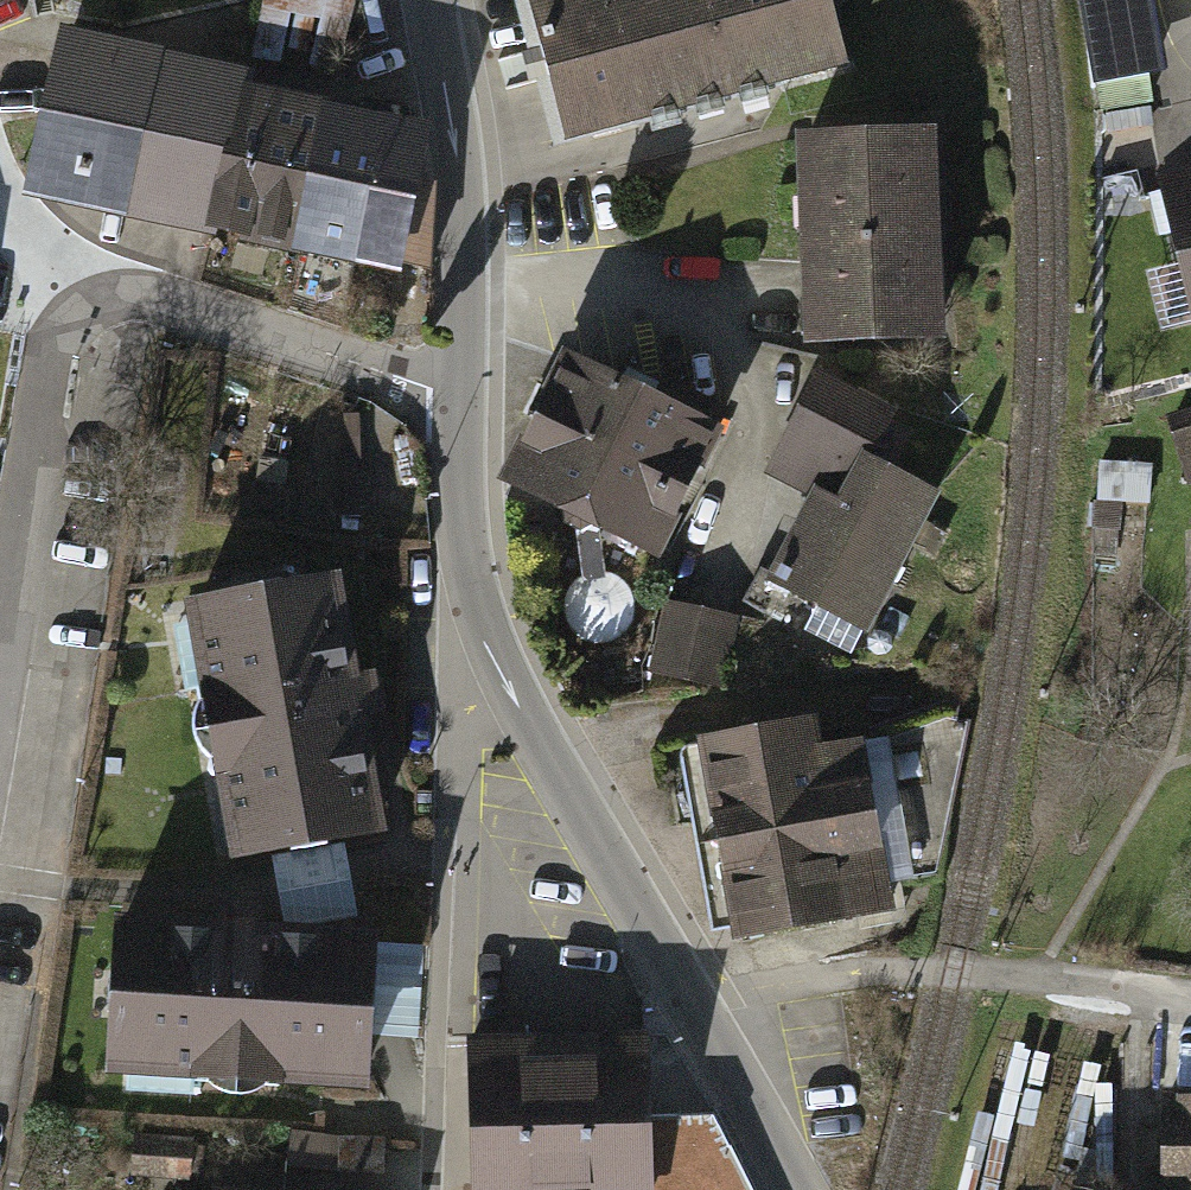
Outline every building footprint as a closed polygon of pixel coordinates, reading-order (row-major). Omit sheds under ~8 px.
[(568,155),(855,71),(834,0),(522,0),(568,155)] [(1100,95),(1171,83),(1156,0),(1083,0),(1100,95)] [(170,68),(69,45),(35,196),(136,218),(170,68)] [(256,87),(170,68),(136,218),(223,238),(256,87)] [(256,87),(223,238),(306,256),(336,122),(340,106),(256,87)] [(385,274),(415,140),(336,122),(306,256),(385,274)] [(925,136),(808,140),(816,339),(932,334),(925,136)] [(1159,184),(1190,313),(1190,177),(1159,184)] [(662,568),(728,440),(570,359),(504,487),(662,568)] [(900,424),(824,382),(770,478),(814,502),(774,573),(871,626),(941,499),(878,464),(900,424)] [(1164,415),(1187,488),(1190,487),(1190,407),(1164,415)] [(361,420),(219,416),(216,521),(357,526),(361,420)] [(330,583),(195,607),(239,849),(374,824),(330,583)] [(741,626),(670,609),(655,672),(726,688),(741,626)] [(822,726),(705,747),(739,935),(889,909),(859,743),(826,749),(822,726)] [(370,946),(119,930),(110,1060),(361,1077),(370,946)] [(382,946),(374,1032),(419,1037),(428,950),(382,946)] [(468,1046),(472,1189),(653,1189),(651,1120),(649,1041),(468,1046)] [(1161,1104),(1163,1189),(1190,1189),(1190,1104),(1161,1104)] [(651,1120),(653,1189),(748,1189),(712,1119),(651,1120)]
